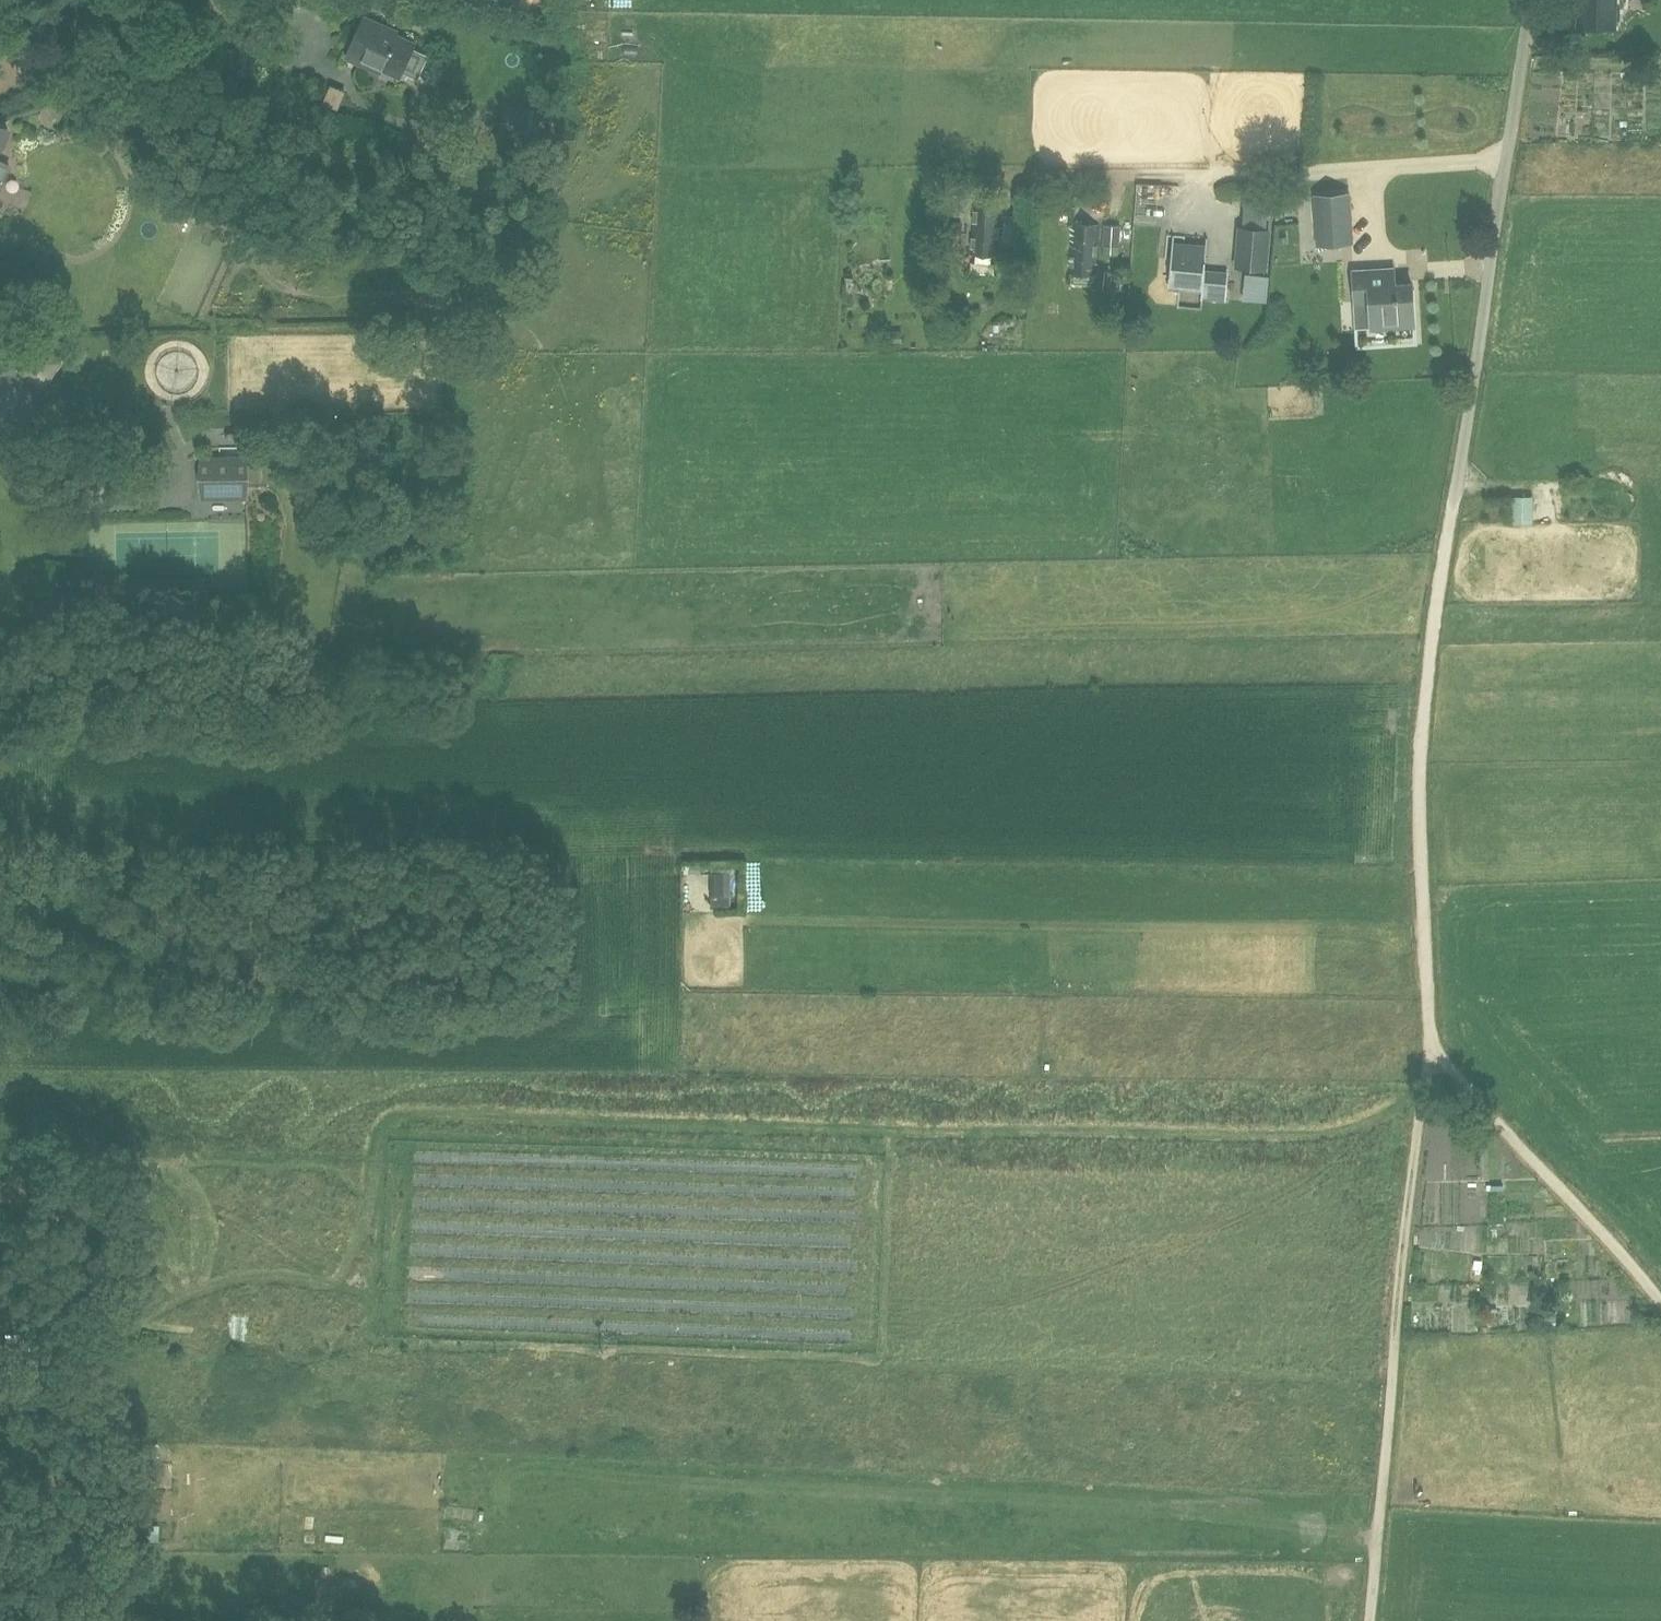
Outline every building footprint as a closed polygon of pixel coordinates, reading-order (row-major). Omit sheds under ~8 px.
[(538,0),(526,0),(523,11),(534,14),(538,0)] [(1615,0),(1578,0),(1578,26),(1614,27),(1615,0)] [(429,55),(415,49),(416,45),(384,31),(387,26),(367,17),(350,53),(402,77),(403,73),(418,80),(429,55)] [(505,104),(499,135),(537,142),(538,139),(543,111),(505,104)] [(2,122),(1,121),(0,120),(0,147),(2,148),(8,129),(6,128),(2,122)] [(9,166),(0,161),(0,183),(9,166)] [(1312,194),(1315,247),(1353,245),(1350,192),(1312,194)] [(998,256),(1001,209),(973,207),(970,254),(998,256)] [(1097,275),(1100,225),(1073,223),(1069,273),(1097,275)] [(1120,247),(1122,227),(1105,225),(1103,245),(1105,246),(1104,255),(1118,256),(1119,247),(1120,247)] [(1268,271),(1272,228),(1238,225),(1234,268),(1268,271)] [(1169,287),(1204,290),(1208,245),(1173,242),(1169,287)] [(1387,286),(1386,269),(1354,271),(1356,302),(1370,301),(1372,329),(1415,327),(1412,284),(1387,286)] [(1229,280),(1211,280),(1211,296),(1229,297),(1229,280)] [(41,388),(58,364),(53,345),(35,344),(16,369),(41,388)] [(184,399),(202,389),(195,378),(177,387),(184,399)] [(200,500),(247,500),(246,455),(200,456),(200,500)] [(1514,496),(1513,522),(1533,522),(1533,496),(1514,496)]
